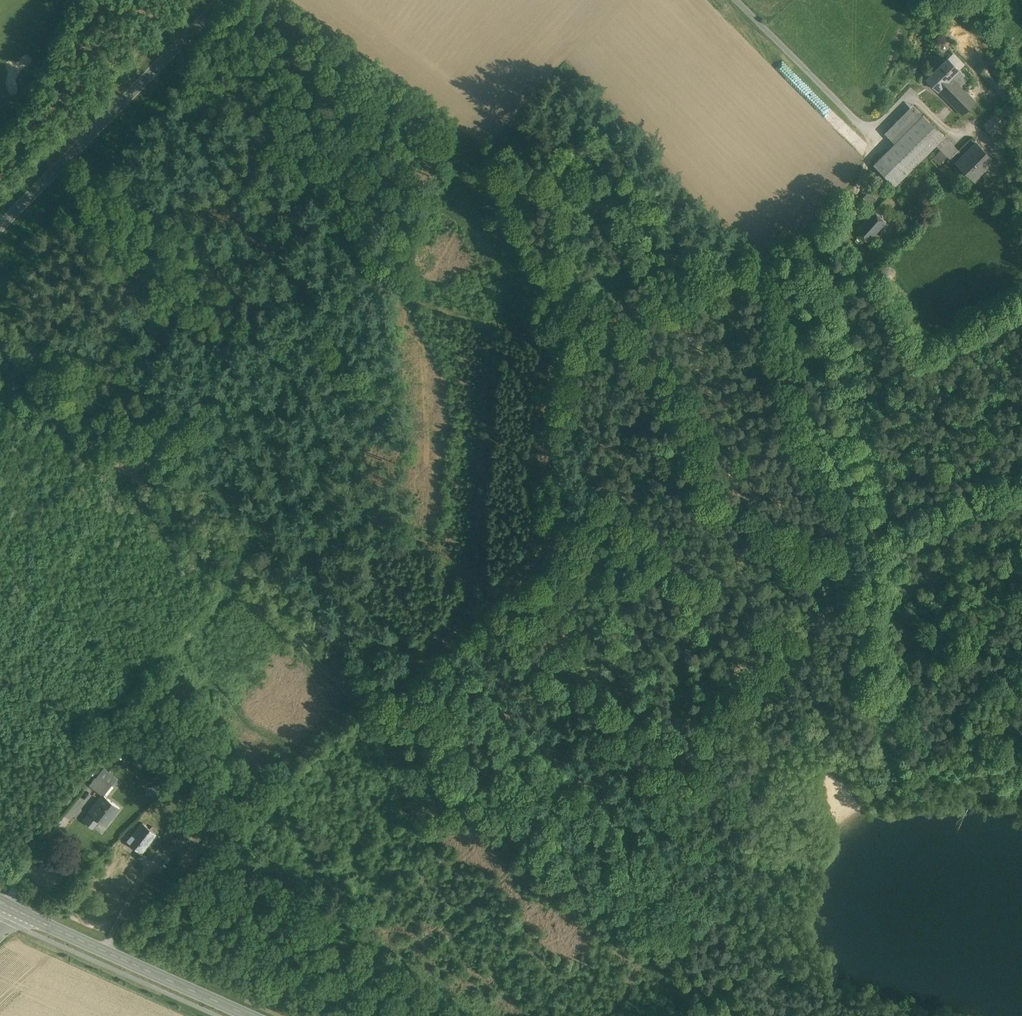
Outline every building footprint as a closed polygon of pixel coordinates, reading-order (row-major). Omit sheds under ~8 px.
[(948,58),(927,80),(938,91),(952,77),(959,70),(948,58)] [(952,77),(961,86),(968,78),(959,70),(952,77)] [(961,86),(952,77),(938,91),(962,115),(976,101),(961,86)] [(1007,80),(996,90),(1004,99),(1015,90),(1007,80)] [(1011,98),(983,125),(992,134),(1020,107),(1011,98)] [(913,106),(885,134),(895,144),(923,116),(913,106)] [(895,144),(874,165),(895,186),(936,145),(944,137),(923,116),(895,144)] [(959,151),(944,137),(936,145),(950,159),(959,151)] [(977,143),(957,163),(974,179),(993,159),(977,143)] [(939,188),(932,180),(923,187),(930,196),(939,188)] [(881,194),(873,188),(868,194),(876,200),(881,194)] [(873,211),(855,232),(868,243),(886,223),(873,211)] [(99,774),(91,785),(97,790),(105,779),(99,774)] [(119,807),(103,795),(90,811),(106,824),(119,807)] [(158,834),(143,822),(133,835),(137,837),(131,844),(142,853),(158,834)] [(172,830),(166,838),(171,843),(178,834),(172,830)] [(36,899),(30,896),(28,899),(27,899),(26,901),(34,905),(35,903),(36,899)]
